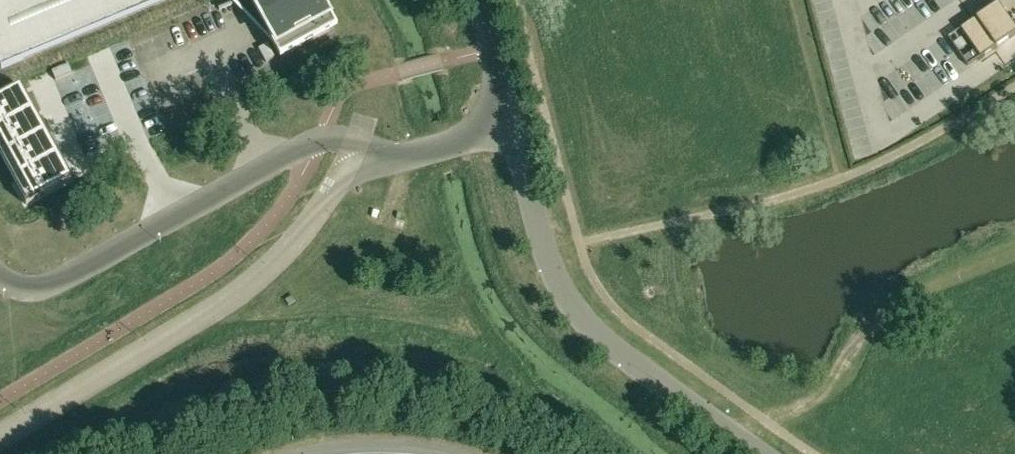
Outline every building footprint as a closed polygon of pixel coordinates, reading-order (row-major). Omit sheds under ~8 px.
[(165,0),(0,0),(0,66),(1,68),(165,0)] [(250,8),(253,7),(273,44),(280,57),(280,58),(334,29),(338,27),(323,0),(245,0),(250,8)] [(980,57),(1014,33),(1014,0),(1001,0),(960,28),(980,57)] [(977,55),(972,49),(961,56),(966,63),(977,55)] [(68,63),(51,70),(55,80),(72,73),(68,63)] [(33,111),(20,88),(0,99),(0,129),(33,111)] [(0,129),(0,154),(2,158),(45,134),(33,111),(0,129)] [(2,158),(14,180),(58,157),(45,134),(2,158)] [(71,180),(58,157),(14,180),(26,201),(24,201),(26,205),(27,204),(71,180)]
